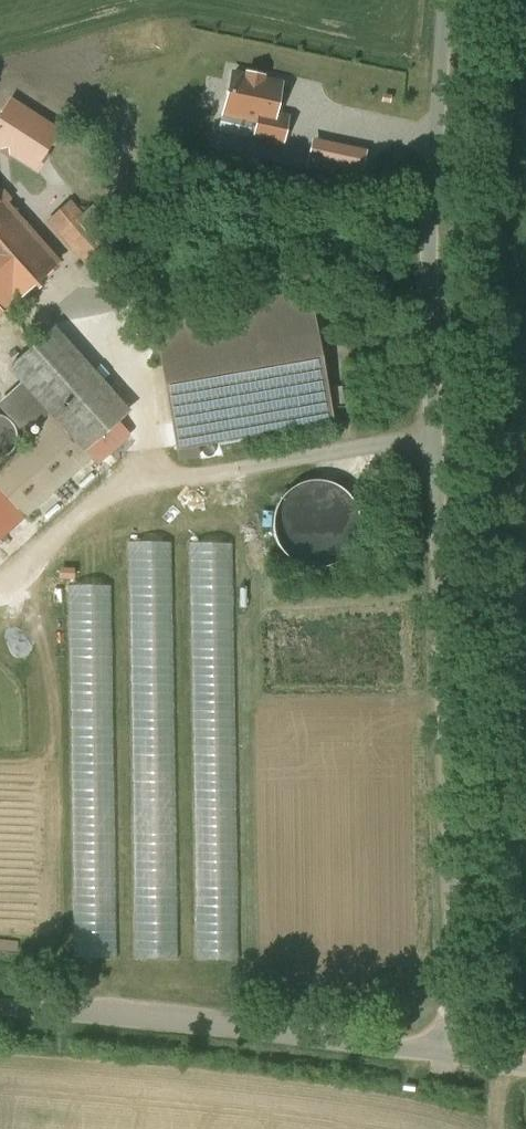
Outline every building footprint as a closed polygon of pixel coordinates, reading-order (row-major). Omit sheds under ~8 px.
[(0,197),(0,224),(13,212),(0,197)] [(121,241),(92,207),(82,216),(111,249),(121,241)] [(57,261),(13,212),(0,224),(0,312),(57,261)] [(111,249),(82,216),(62,234),(97,274),(117,256),(111,249)] [(308,294),(155,321),(162,364),(163,364),(178,447),(331,419),(321,363),(308,294)] [(118,421),(43,337),(10,367),(51,413),(85,451),(118,421)] [(51,413),(40,423),(47,430),(0,472),(0,488),(24,515),(89,456),(96,463),(129,433),(118,421),(85,451),(51,413)] [(17,437),(15,428),(10,420),(2,416),(0,415),(0,459),(3,458),(11,453),(15,445),(17,437)] [(292,563),(358,556),(349,482),(283,489),(292,563)] [(134,582),(136,614),(147,614),(146,581),(134,582)]
